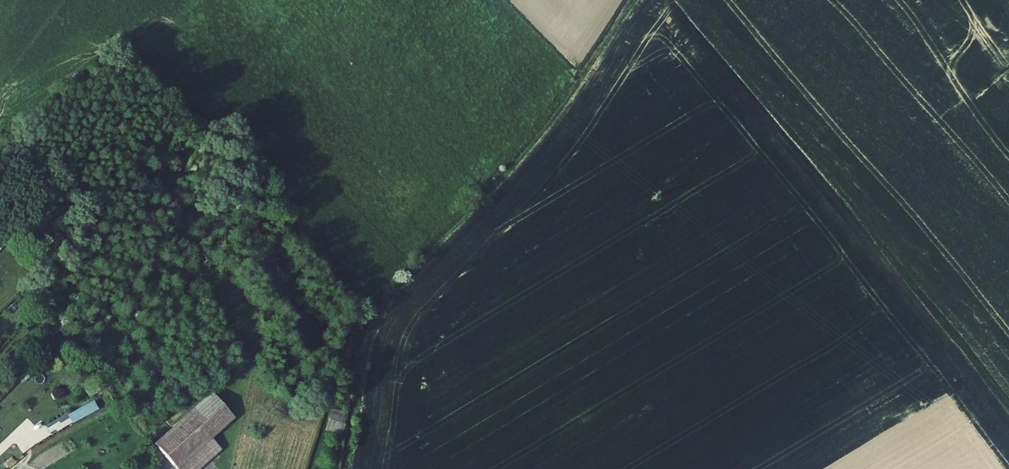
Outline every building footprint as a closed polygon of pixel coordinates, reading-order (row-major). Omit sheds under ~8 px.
[(209,395),(153,449),(173,468),(202,468),(221,452),(210,441),(232,420),(209,395)] [(69,414),(62,407),(44,425),(52,433),(69,414)] [(342,434),(347,417),(332,412),(327,429),(342,434)]
